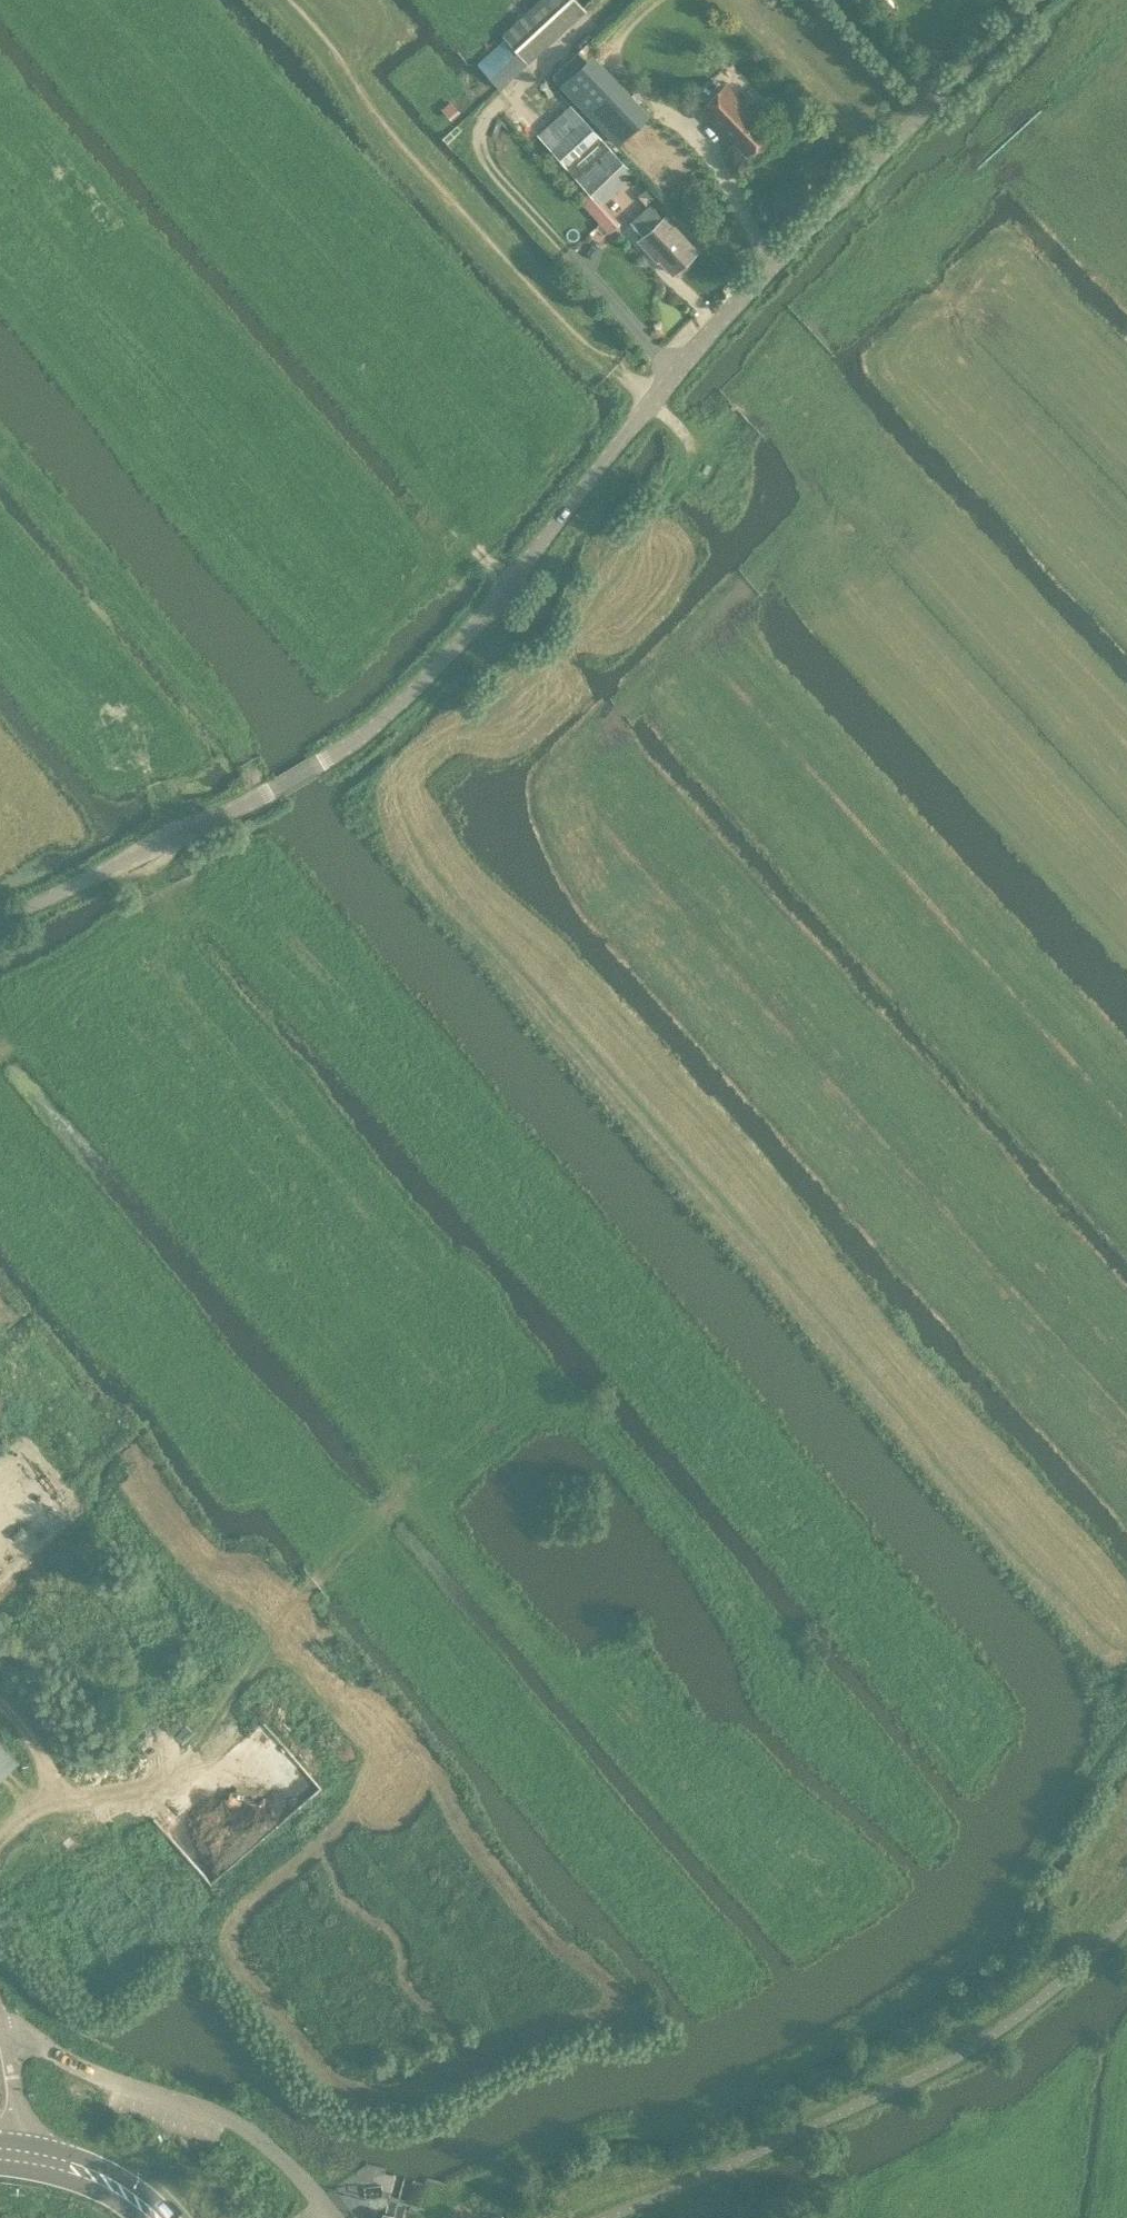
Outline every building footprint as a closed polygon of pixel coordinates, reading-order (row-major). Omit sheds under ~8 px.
[(582,7),(576,0),(538,0),(502,34),(528,63),(585,10),(582,7)] [(585,59),(559,83),(616,143),(642,120),(585,59)] [(724,83),(701,105),(747,152),(770,129),(756,115),(759,112),(759,107),(752,100),(748,100),(744,103),(724,83)] [(588,191),(600,205),(603,203),(634,173),(570,103),(537,134),(588,191)] [(600,205),(588,191),(579,199),(607,232),(619,222),(603,203),(600,205)] [(633,219),(631,222),(643,236),(639,239),(669,273),(674,269),(680,270),(686,265),(685,259),(696,250),(665,216),(663,217),(651,204),(633,219)] [(14,1760),(0,1744),(0,1773),(14,1760)]
